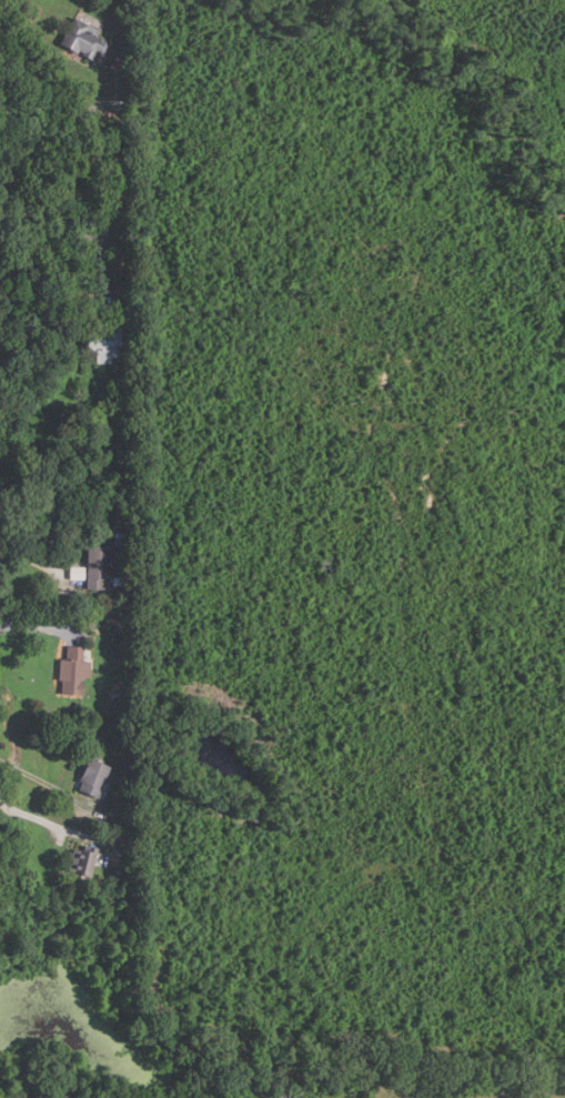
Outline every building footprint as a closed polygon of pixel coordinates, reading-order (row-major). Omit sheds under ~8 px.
[(94,61),(84,56),(85,53),(81,51),(80,53),(62,43),(77,18),(92,26),(89,32),(112,44),(105,56),(99,52),(94,61)] [(114,357),(114,363),(99,363),(99,352),(89,353),(89,329),(97,329),(97,325),(110,324),(110,328),(118,328),(118,329),(123,329),(123,341),(122,341),(122,356),(114,357)] [(133,545),(118,545),(118,531),(133,531),(133,545)] [(107,588),(89,587),(90,544),(112,545),(111,577),(107,577),(107,588)] [(130,586),(114,585),(114,576),(130,576),(130,586)] [(85,694),(64,693),(64,679),(61,679),(62,658),(69,658),(70,645),(88,646),(87,659),(93,661),(92,676),(85,675),(85,679),(87,679),(85,694)] [(100,797),(81,789),(83,783),(81,782),(89,764),(87,763),(90,757),(113,766),(100,797)] [(93,876),(71,870),(77,848),(89,852),(90,846),(101,848),(93,876)] [(128,880),(118,885),(114,878),(124,874),(128,880)]
